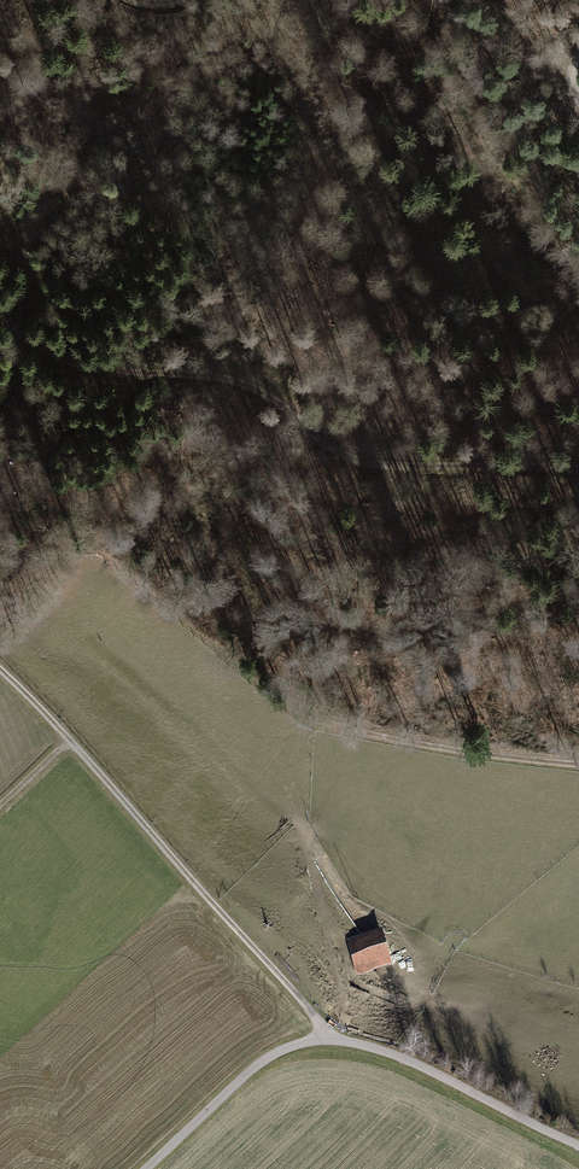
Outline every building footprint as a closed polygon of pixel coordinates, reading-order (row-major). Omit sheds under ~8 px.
[(381,932),(348,940),(356,976),(390,968),(381,932)]
